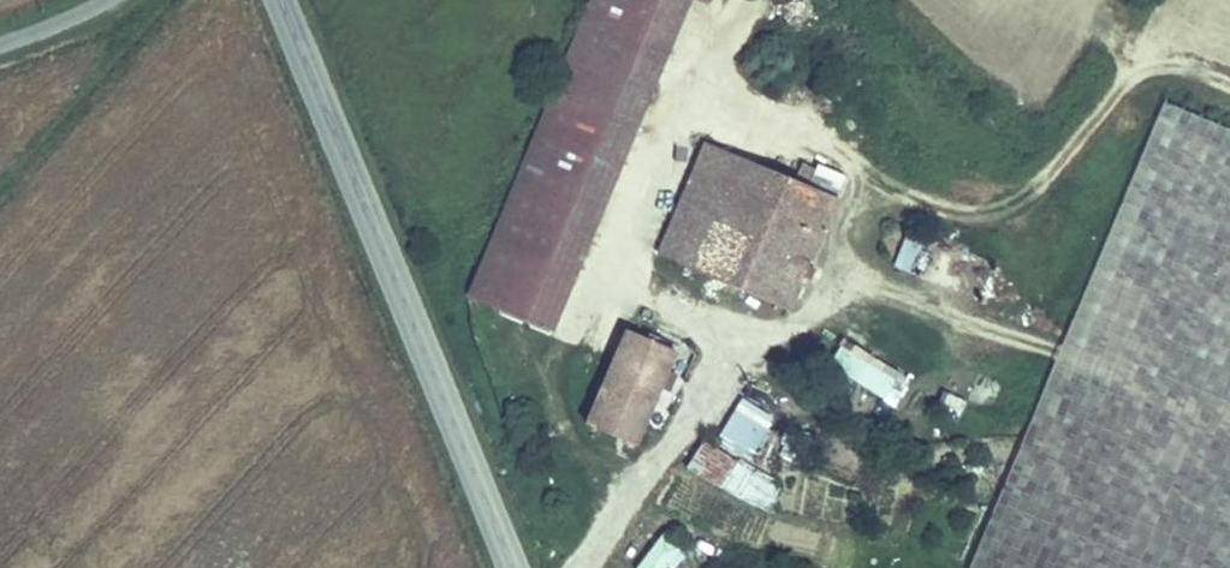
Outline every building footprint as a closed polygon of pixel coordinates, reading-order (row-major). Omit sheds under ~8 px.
[(584,28),(670,62),(693,6),(713,14),(720,0),(595,0),(584,28)] [(670,62),(584,28),(549,110),(636,143),(670,62)] [(636,143),(549,110),(468,303),(498,315),(520,259),(577,283),(636,143)] [(1175,116),(973,567),(1229,567),(1229,140),(1175,116)] [(684,276),(721,289),(758,213),(796,227),(810,195),(735,164),(684,276)] [(758,213),(721,289),(790,320),(851,189),(819,176),(810,195),(796,227),(758,213)] [(906,230),(892,268),(920,278),(934,241),(906,230)] [(520,259),(498,315),(554,338),(577,283),(520,259)] [(578,436),(626,457),(669,368),(619,344),(578,436)] [(841,348),(829,369),(895,406),(907,384),(841,348)] [(986,374),(975,411),(992,416),(1003,379),(986,374)] [(744,395),(714,435),(746,460),(777,420),(744,395)] [(697,444),(683,474),(769,512),(783,482),(697,444)] [(634,567),(666,567),(682,547),(660,532),(634,567)]
